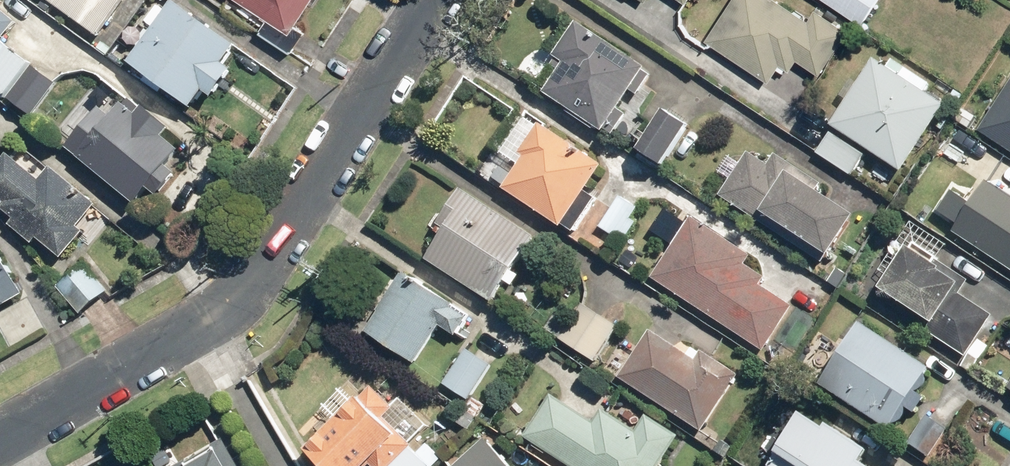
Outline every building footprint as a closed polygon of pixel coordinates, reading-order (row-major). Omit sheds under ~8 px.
[(128,0),(50,0),(102,37),(128,0)] [(177,0),(133,63),(196,107),(208,90),(217,97),(237,68),(229,63),(241,45),(177,0)] [(271,17),(293,32),(297,25),(314,0),(244,0),(271,17)] [(784,0),(736,0),(711,39),(774,78),(784,63),(794,69),(800,59),(824,74),(853,29),(819,7),(812,18),(784,0)] [(883,0),(833,0),(869,22),(883,0)] [(3,40),(18,21),(0,6),(0,43),(3,40)] [(271,17),(262,30),(293,50),(306,32),(297,25),(293,32),(271,17)] [(650,67),(579,21),(558,55),(570,62),(549,94),(608,131),(650,67)] [(3,40),(0,43),(0,89),(7,95),(32,63),(3,40)] [(951,105),(879,58),(836,125),(908,171),(951,105)] [(58,84),(33,65),(9,96),(34,115),(58,84)] [(982,129),(1009,147),(1009,86),(982,129)] [(170,166),(183,150),(166,136),(172,127),(145,106),(143,109),(132,100),(128,105),(125,103),(114,117),(101,107),(69,147),(140,204),(152,188),(161,196),(180,173),(170,166)] [(695,124),(670,108),(643,150),(668,165),(695,124)] [(607,164),(542,121),(523,151),(530,155),(507,189),(565,227),(607,164)] [(868,153),(832,131),(819,153),(855,175),(868,153)] [(825,183),(778,153),(770,164),(750,151),(721,196),(826,262),(832,252),(837,256),(863,216),(820,189),(825,183)] [(65,258),(87,232),(80,226),(98,205),(53,167),(42,180),(10,153),(0,165),(0,196),(7,202),(3,207),(16,218),(11,224),(35,243),(40,237),(65,258)] [(991,182),(957,234),(1009,269),(1009,195),(991,182)] [(539,236),(464,189),(442,223),(450,229),(431,259),(498,301),(539,236)] [(622,194),(601,226),(625,242),(646,210),(622,194)] [(756,255),(694,217),(654,279),(767,350),(795,306),(762,285),(768,276),(750,265),(756,255)] [(930,330),(969,356),(995,315),(963,294),(972,279),(940,260),(942,257),(919,242),(886,289),(936,322),(930,330)] [(26,295),(0,248),(0,309),(26,295)] [(111,292),(87,264),(59,287),(83,315),(111,292)] [(457,304),(406,273),(370,332),(420,362),(442,324),(460,334),(470,317),(454,308),(457,304)] [(622,327),(584,303),(562,338),(600,362),(622,327)] [(936,368),(865,325),(827,388),(898,431),(936,368)] [(699,359),(652,330),(622,377),(706,430),(741,375),(704,352),(699,359)] [(494,364),(468,348),(446,384),(472,400),(494,364)] [(308,449),(325,465),(396,465),(416,446),(400,430),(398,432),(385,419),(397,408),(377,387),(372,392),(369,389),(308,449)] [(553,392),(525,437),(571,465),(662,465),(681,436),(649,416),(640,431),(605,409),(597,420),(553,392)] [(951,428),(929,415),(911,444),(934,457),(951,428)] [(769,465),(865,465),(872,454),(828,427),(825,432),(800,416),(769,465)] [(225,439),(215,444),(221,454),(200,465),(240,465),(225,439)] [(458,465),(511,465),(487,440),(458,465)]
